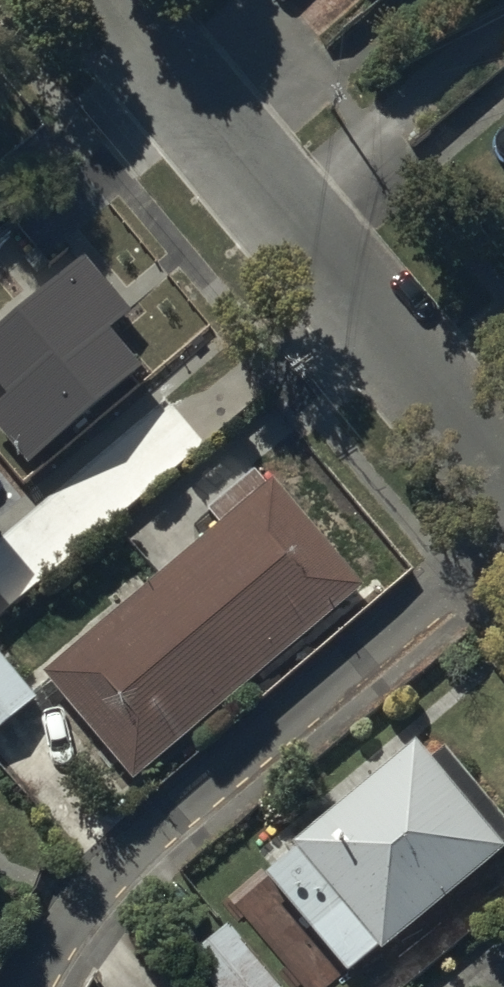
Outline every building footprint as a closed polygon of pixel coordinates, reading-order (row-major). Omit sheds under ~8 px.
[(16,213),(0,194),(0,227),(16,213)] [(38,398),(6,365),(17,356),(0,337),(0,430),(38,398)] [(0,430),(0,554),(15,572),(48,543),(38,531),(104,476),(38,398),(0,430)] [(218,532),(155,585),(245,692),(362,593),(271,486),(264,492),(253,479),(206,518),(218,532)] [(245,692),(155,585),(42,680),(131,787),(245,692)] [(36,704),(0,661),(0,733),(36,704)] [(413,751),(263,885),(347,980),(375,955),(380,960),(503,850),(503,827),(440,755),(427,767),(413,751)] [(187,962),(208,986),(271,986),(226,933),(187,962)]
